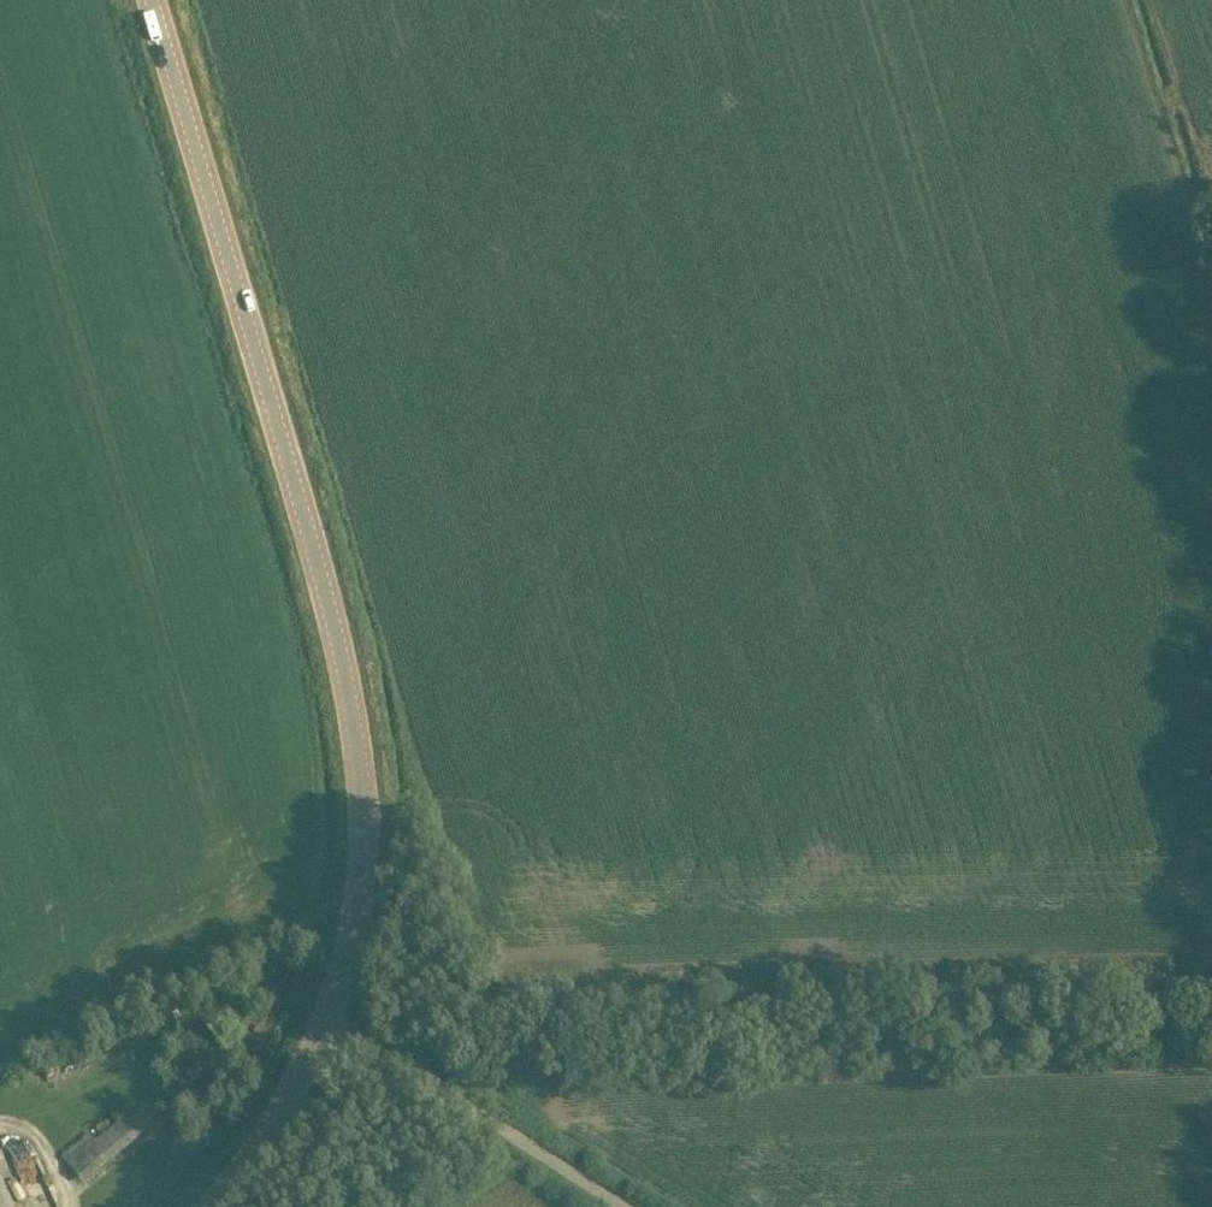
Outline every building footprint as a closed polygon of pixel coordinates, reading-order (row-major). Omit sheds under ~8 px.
[(138,1105),(118,1124),(135,1142),(155,1123),(138,1105)] [(0,1177),(0,1206),(14,1206),(0,1177)]
